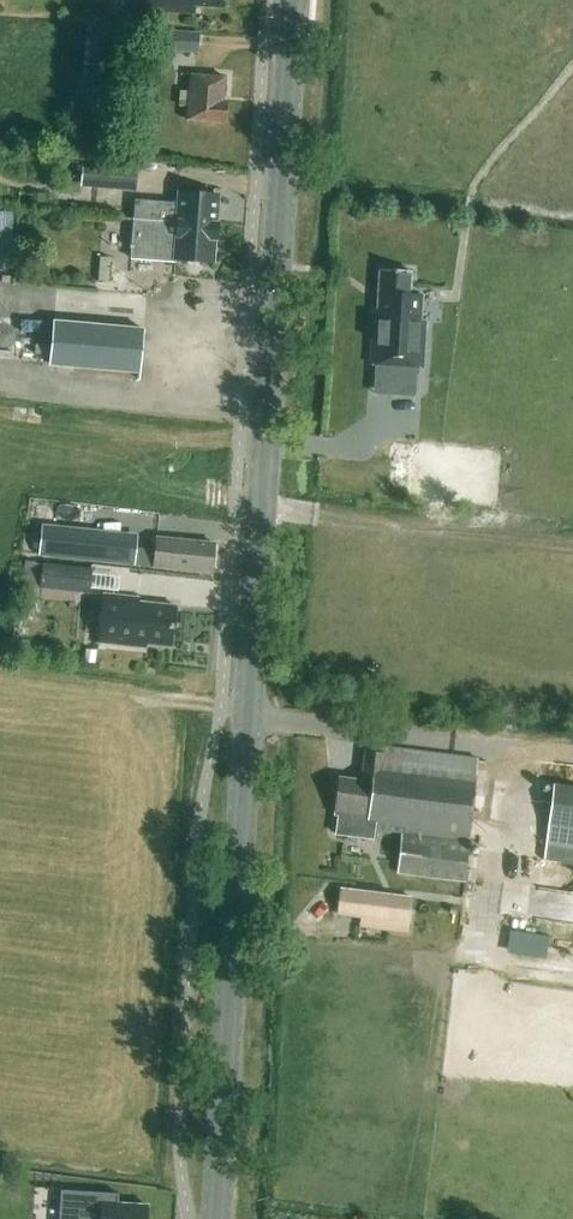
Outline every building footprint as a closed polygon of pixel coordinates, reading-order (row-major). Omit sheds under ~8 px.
[(222,0),(138,0),(137,8),(194,11),(194,5),(222,6),(222,0)] [(87,20),(83,81),(127,84),(130,23),(87,20)] [(198,53),(199,32),(166,30),(165,51),(198,53)] [(180,90),(179,104),(189,105),(188,119),(223,122),(224,103),(222,103),(224,78),(191,76),(190,91),(180,90)] [(97,187),(138,189),(139,162),(108,160),(108,164),(98,164),(97,187)] [(133,201),(132,219),(153,220),(153,218),(175,219),(175,221),(215,223),(217,194),(177,192),(176,203),(133,201)] [(217,224),(215,223),(175,221),(175,219),(153,218),(153,220),(132,219),(129,258),(174,262),(175,260),(212,263),(214,239),(216,239),(217,224)] [(370,364),(422,367),(425,321),(420,321),(422,295),(409,294),(411,270),(381,268),(378,310),(373,309),(370,364)] [(144,330),(0,316),(0,358),(51,363),(48,401),(136,410),(144,330)] [(476,487),(479,446),(420,441),(416,482),(476,487)] [(137,540),(40,530),(38,555),(212,572),(215,543),(156,537),(155,549),(136,547),(137,540)] [(21,594),(41,596),(42,588),(90,593),(93,566),(42,560),(42,564),(25,562),(21,594)] [(170,647),(175,606),(139,602),(139,598),(103,594),(98,641),(145,647),(146,644),(170,647)] [(364,781),(340,777),(336,815),(339,815),(337,834),(368,838),(369,828),(402,832),(397,872),(467,882),(469,869),(466,868),(480,762),(385,750),(384,757),(367,754),(364,781)] [(554,783),(545,846),(572,850),(572,786),(554,783)] [(341,889),(338,914),(387,920),(385,930),(407,933),(411,898),(341,889)] [(147,1204),(118,1202),(118,1192),(65,1189),(63,1218),(146,1218),(147,1204)]
